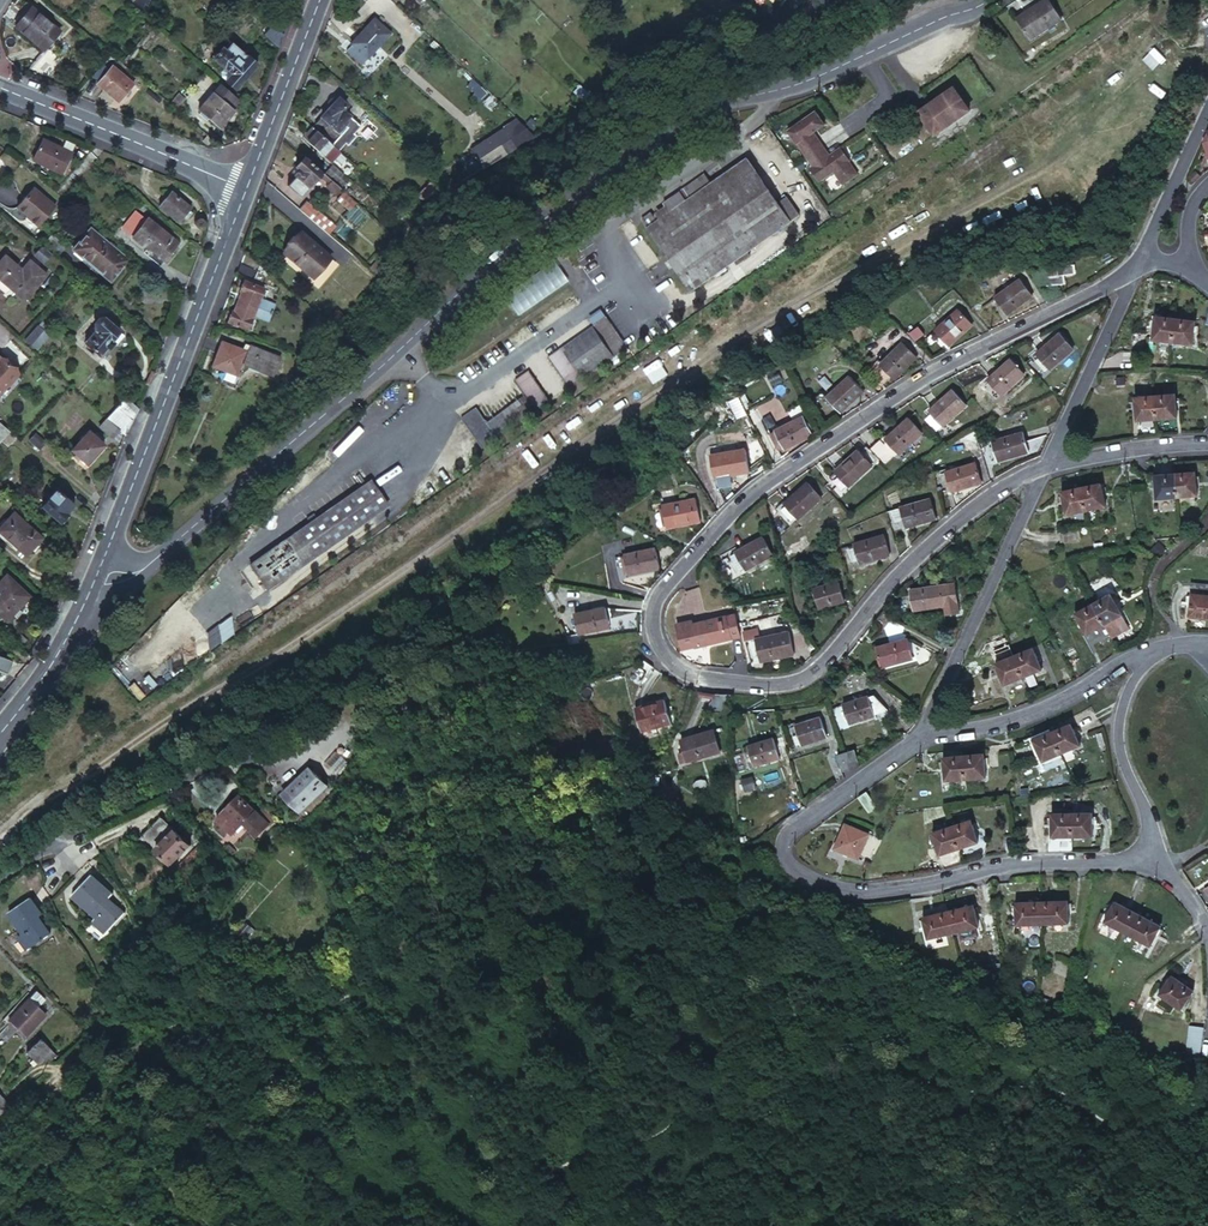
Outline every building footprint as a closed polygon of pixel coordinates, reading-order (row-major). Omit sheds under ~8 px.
[(1014,21),(1027,41),(1060,19),(1048,0),(1045,0),(1014,21)] [(30,4),(14,22),(43,47),(59,29),(30,4)] [(155,23),(151,19),(144,27),(149,31),(155,23)] [(375,19),(354,42),(370,57),(391,34),(375,19)] [(128,67),(161,28),(155,23),(149,31),(123,63),(128,67)] [(267,36),(280,47),(281,44),(284,35),(276,26),(267,36)] [(222,46),(214,55),(226,67),(224,69),(224,72),(226,74),(230,77),(227,80),(235,87),(256,63),(232,41),(226,49),(222,46)] [(112,65),(97,83),(119,102),(134,84),(112,65)] [(221,82),(213,91),(199,109),(201,111),(199,113),(206,119),(208,117),(220,127),(235,110),(231,106),(239,97),(228,88),(221,82)] [(952,88),(917,113),(933,135),(968,111),(952,88)] [(235,110),(242,100),(239,97),(231,106),(235,110)] [(333,112),(325,120),(343,138),(348,134),(354,140),(362,132),(344,115),(348,110),(343,105),(341,106),(339,104),(336,104),(334,105),(332,107),(333,110),(333,112)] [(813,113),(785,133),(795,146),(795,145),(805,160),(821,148),(811,134),(823,126),(813,113)] [(333,154),(338,148),(317,129),(307,140),(328,159),(333,154)] [(480,161),(486,170),(525,145),(520,137),(480,161)] [(41,140),(31,160),(61,175),(70,155),(41,140)] [(338,148),(333,154),(340,161),(345,155),(338,148)] [(821,148),(805,160),(811,168),(808,171),(817,184),(832,173),(841,186),(856,176),(847,163),(848,162),(839,149),(827,157),(821,148)] [(319,169),(301,152),(292,161),(295,165),(292,168),(295,171),(287,180),(298,191),(314,173),(319,169)] [(703,175),(661,205),(668,214),(655,223),(650,214),(640,221),(646,229),(668,262),(672,266),(690,292),(731,263),(743,253),(798,215),(785,197),(776,203),(745,159),(709,184),(703,175)] [(319,169),(314,173),(323,181),(327,177),(319,169)] [(327,177),(323,181),(320,185),(327,191),(334,183),(327,177)] [(14,208),(38,226),(57,203),(33,185),(14,208)] [(171,190),(158,204),(177,221),(190,206),(171,190)] [(305,202),(299,209),(321,228),(327,221),(305,202)] [(133,209),(119,227),(130,235),(143,218),(133,209)] [(130,235),(129,236),(146,250),(149,246),(164,259),(177,242),(146,215),(143,218),(130,235)] [(313,280),(333,256),(298,228),(279,252),(313,280)] [(87,231),(72,250),(110,281),(125,262),(87,231)] [(54,257),(42,247),(34,256),(47,266),(54,257)] [(743,253),(731,263),(733,266),(746,257),(743,253)] [(0,261),(0,277),(25,299),(46,275),(30,261),(22,270),(5,256),(0,261)] [(321,271),(328,277),(339,264),(332,258),(321,271)] [(259,267),(242,261),(239,270),(255,276),(259,267)] [(551,261),(502,296),(516,316),(565,281),(551,261)] [(1075,274),(1074,265),(1053,265),(1053,274),(1075,274)] [(258,308),(267,286),(252,281),(245,278),(241,289),(244,290),(240,301),(258,308)] [(1015,280),(992,299),(1006,315),(1028,296),(1015,280)] [(234,309),(230,319),(251,327),(256,314),(258,308),(240,301),(237,310),(234,309)] [(266,311),(258,308),(256,314),(261,316),(264,317),(269,320),(271,315),(266,311)] [(959,309),(934,329),(948,344),(973,324),(959,309)] [(600,311),(588,319),(593,325),(604,317),(600,311)] [(87,329),(80,339),(97,353),(116,331),(93,312),(83,325),(87,329)] [(1150,337),(1171,340),(1174,318),(1153,315),(1150,337)] [(591,326),(591,327),(612,357),(626,348),(605,317),(604,317),(593,325),(591,326)] [(1171,340),(1190,343),(1193,321),(1174,318),(1171,340)] [(40,327),(28,340),(35,345),(46,333),(40,327)] [(591,327),(560,349),(582,379),(612,357),(591,327)] [(1061,333),(1037,353),(1051,369),(1075,349),(1061,333)] [(905,341),(881,361),(895,377),(918,357),(905,341)] [(244,352),(221,344),(211,368),(235,376),(239,364),(271,377),(278,360),(247,346),(241,364),(240,363),(244,352)] [(546,358),(568,388),(582,379),(560,349),(560,348),(546,358)] [(19,371),(0,352),(0,390),(19,371)] [(1011,359),(988,379),(1002,396),(1026,376),(1011,359)] [(302,368),(294,365),(292,370),(299,373),(302,368)] [(527,371),(514,381),(535,411),(549,402),(527,371)] [(850,375),(826,396),(840,412),(864,392),(850,375)] [(1162,385),(1153,385),(1153,387),(1153,397),(1174,396),(1173,387),(1162,388),(1162,385)] [(1138,388),(1138,398),(1153,397),(1153,387),(1138,388)] [(953,390),(928,410),(942,427),(966,406),(953,390)] [(524,396),(502,412),(512,427),(535,412),(524,396)] [(773,410),(777,418),(786,413),(777,396),(756,407),(761,416),(773,410)] [(1174,396),(1153,397),(1154,414),(1155,420),(1176,419),(1174,396)] [(1153,397),(1138,398),(1132,398),(1134,421),(1155,420),(1154,414),(1153,397)] [(130,420),(134,410),(119,405),(115,414),(130,420)] [(481,449),(497,438),(486,423),(476,407),(459,419),(481,449)] [(512,427),(502,412),(486,423),(497,438),(512,427)] [(801,415),(773,431),(783,448),(810,431),(801,415)] [(99,424),(108,437),(119,429),(110,417),(99,424)] [(909,419),(886,438),(899,454),(922,435),(909,419)] [(0,423),(0,443),(2,444),(12,433),(0,423)] [(102,445),(86,430),(70,448),(86,463),(102,445)] [(1023,434),(991,443),(997,462),(1028,453),(1023,434)] [(745,450),(712,456),(716,477),(748,471),(745,450)] [(858,451),(833,471),(847,487),(871,468),(858,451)] [(976,466),(947,474),(951,493),(981,484),(976,466)] [(1178,495),(1195,494),(1193,472),(1176,473),(1178,495)] [(1155,497),(1178,495),(1176,473),(1153,475),(1155,497)] [(368,483),(247,566),(265,591),(385,508),(368,483)] [(807,483),(782,503),(796,520),(820,500),(807,483)] [(1084,511),(1106,506),(1101,484),(1080,488),(1084,511)] [(1066,515),(1084,511),(1080,488),(1061,492),(1066,515)] [(52,489),(38,505),(59,525),(67,515),(65,512),(71,505),(52,489)] [(696,498),(665,505),(668,525),(700,518),(696,498)] [(930,498),(899,506),(905,526),(936,517),(930,498)] [(891,509),(893,521),(901,520),(899,508),(891,509)] [(17,515),(1,533),(29,559),(45,542),(17,515)] [(1075,530),(1056,534),(1059,544),(1078,540),(1075,530)] [(884,534),(851,544),(857,562),(889,553),(884,534)] [(762,538),(735,552),(744,569),(770,555),(762,538)] [(654,547),(625,553),(629,573),(658,567),(654,547)] [(1022,558),(1016,555),(1012,564),(1017,566),(1022,558)] [(0,581),(0,616),(5,621),(27,599),(4,576),(0,581)] [(838,582),(814,588),(819,607),(843,601),(838,582)] [(938,584),(910,592),(916,611),(943,602),(938,584)] [(1207,601),(1207,586),(1187,585),(1187,602),(1207,601)] [(1103,625),(1120,614),(1108,595),(1092,605),(1103,625)] [(1187,602),(1186,602),(1187,623),(1207,623),(1207,601),(1187,602)] [(1085,636),(1103,625),(1092,605),(1074,615),(1085,636)] [(606,607),(572,613),(576,632),(610,625),(606,607)] [(1127,628),(1120,614),(1103,625),(1110,638),(1127,628)] [(726,616),(693,625),(698,646),(732,637),(726,616)] [(205,626),(208,644),(235,638),(231,620),(205,626)] [(788,634),(755,642),(760,660),(792,653),(788,634)] [(907,638),(877,646),(882,665),(912,657),(907,638)] [(1033,649),(1014,656),(1019,671),(1022,678),(1041,670),(1033,649)] [(1014,656),(996,664),(1004,685),(1022,678),(1019,671),(1014,656)] [(4,675),(11,663),(0,657),(0,673),(4,675)] [(19,674),(28,663),(11,663),(4,675),(15,679),(19,674)] [(868,695),(845,702),(851,721),(874,715),(868,695)] [(663,701),(636,707),(642,728),(668,720),(663,701)] [(845,715),(837,718),(841,728),(849,725),(845,715)] [(822,718),(797,724),(803,744),(828,737),(822,718)] [(1062,751),(1079,744),(1070,724),(1053,731),(1062,751)] [(713,730),(681,739),(686,757),(718,748),(713,730)] [(1042,760),(1062,751),(1053,731),(1032,740),(1042,760)] [(773,738),(747,745),(752,764),(778,757),(773,738)] [(838,753),(839,769),(858,767),(856,751),(838,753)] [(966,777),(984,774),(981,751),(962,754),(966,777)] [(945,780),(966,777),(962,754),(942,757),(945,780)] [(325,785),(308,768),(280,795),(297,812),(325,785)] [(253,811),(239,797),(215,820),(230,834),(242,821),(257,836),(271,823),(256,808),(253,811)] [(1052,838),(1075,838),(1074,816),(1051,815),(1052,838)] [(1075,838),(1091,838),(1091,815),(1074,816),(1075,838)] [(961,850),(976,846),(970,824),(953,829),(961,850)] [(846,825),(835,848),(857,858),(868,836),(846,825)] [(153,849),(161,857),(166,862),(169,865),(188,845),(172,829),(153,849)] [(939,856),(961,850),(953,829),(932,835),(939,856)] [(177,878),(185,869),(191,863),(201,853),(196,848),(172,873),(177,878)] [(163,866),(166,862),(161,857),(158,861),(163,866)] [(195,865),(191,863),(185,869),(195,878),(201,872),(198,868),(200,866),(198,863),(195,865)] [(201,872),(195,878),(201,885),(207,878),(201,872)] [(87,880),(70,898),(95,921),(90,926),(102,937),(121,917),(116,912),(112,915),(102,906),(108,900),(96,888),(87,880)] [(1067,901),(1041,902),(1042,917),(1042,925),(1067,924),(1067,901)] [(1041,902),(1015,903),(1015,926),(1042,925),(1042,917),(1041,902)] [(31,903),(10,919),(28,944),(23,949),(33,962),(57,944),(52,936),(48,939),(41,931),(48,926),(31,903)] [(1104,923),(1127,935),(1137,914),(1116,903),(1104,923)] [(972,906),(946,912),(950,927),(951,933),(977,927),(972,906)] [(946,912),(922,917),(927,939),(951,933),(950,927),(946,912)] [(1127,935),(1150,948),(1161,926),(1137,914),(1127,935)] [(1037,970),(1024,969),(1022,983),(1035,984),(1037,970)] [(1193,991),(1171,977),(1158,996),(1180,1010),(1193,991)] [(1044,1008),(1050,1010),(1053,1001),(1039,996),(1036,1004),(1044,1008)] [(26,999),(5,1020),(21,1036),(42,1014),(26,999)] [(1204,1041),(1205,1031),(1189,1029),(1186,1052),(1202,1055),(1204,1041)] [(40,1040),(26,1054),(35,1064),(49,1050),(40,1040)]
